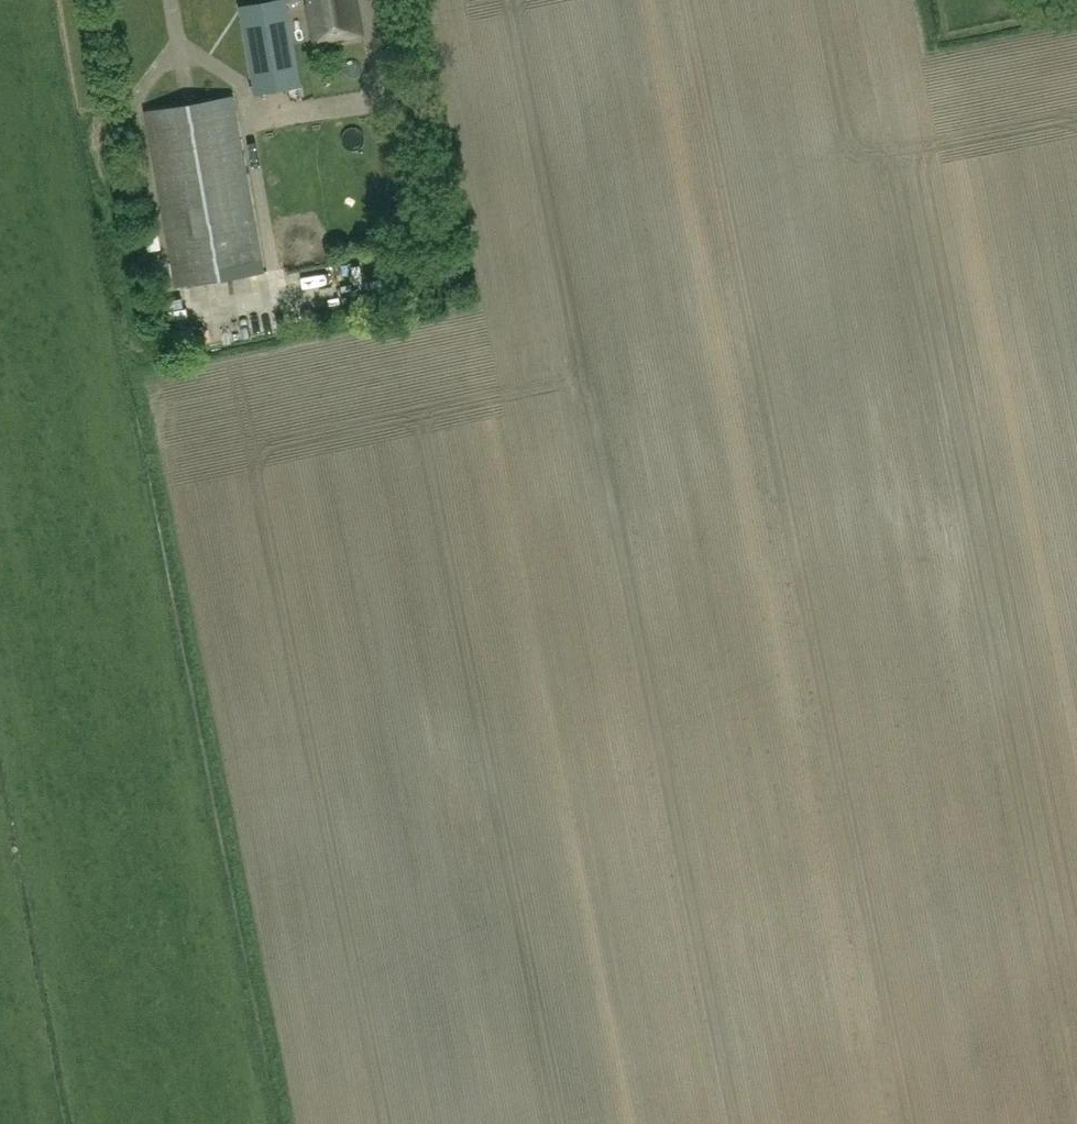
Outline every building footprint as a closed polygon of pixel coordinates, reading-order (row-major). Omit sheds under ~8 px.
[(257,91),(300,84),(286,0),(268,0),(241,5),(257,91)] [(357,0),(308,0),(315,41),(363,34),(357,0)] [(263,269),(233,95),(146,110),(176,284),(263,269)]
